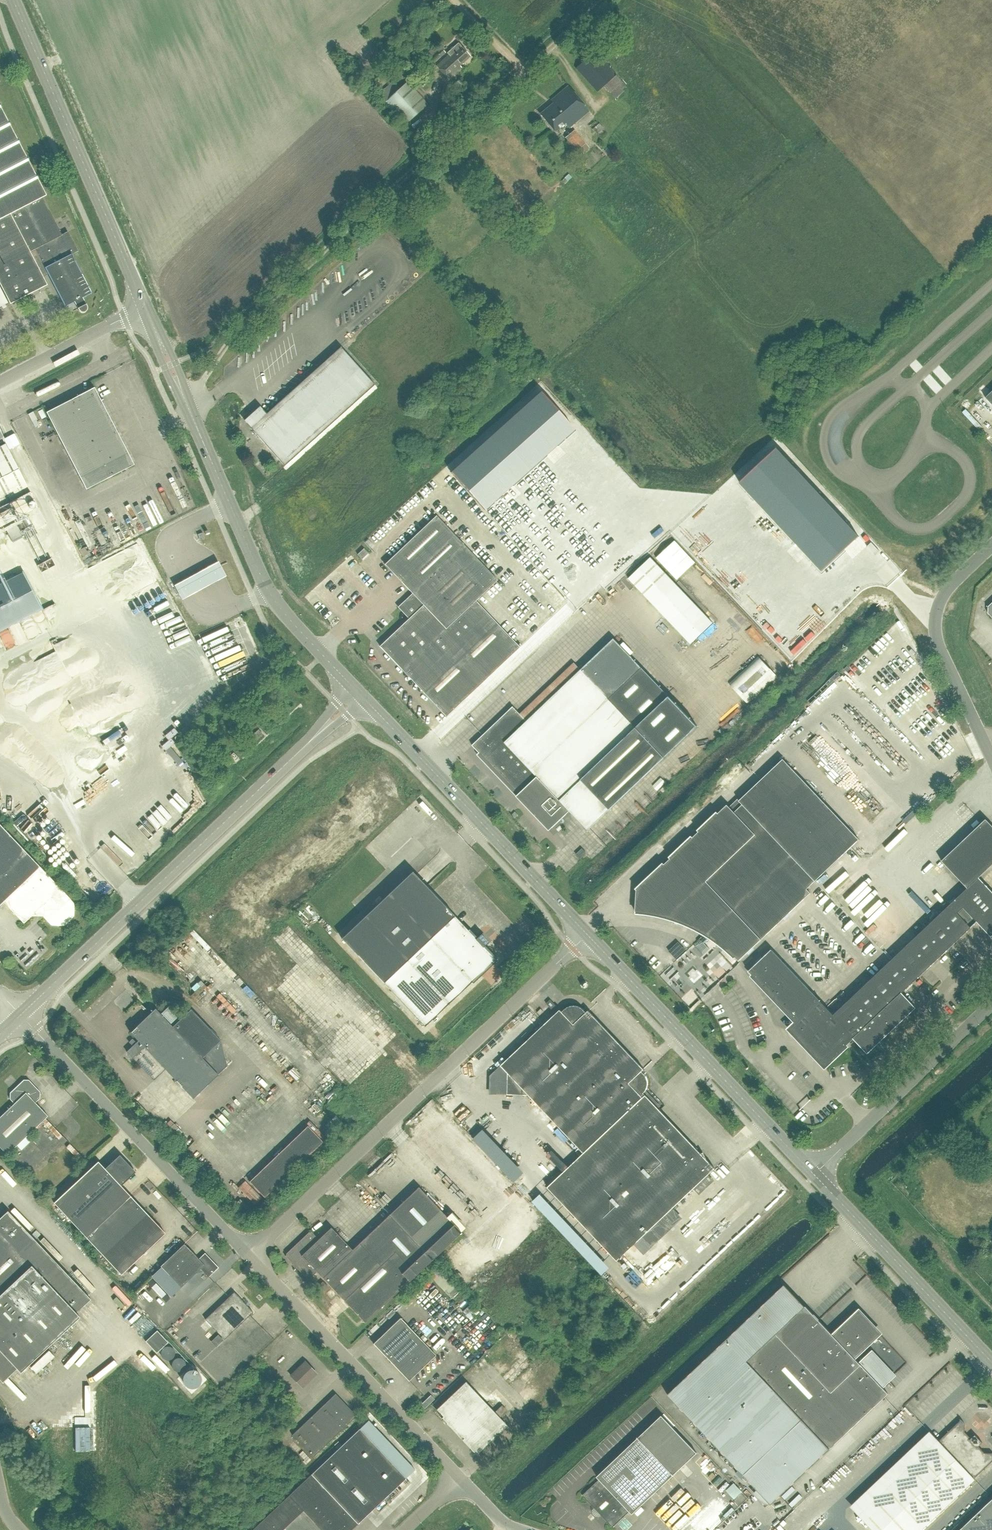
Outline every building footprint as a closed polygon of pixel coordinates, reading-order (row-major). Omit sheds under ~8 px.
[(449,79),(462,67),(460,65),(470,55),(458,43),(448,52),(449,54),(437,66),(449,79)] [(425,55),(430,59),(439,51),(434,47),(425,55)] [(434,64),(446,53),(442,48),(439,51),(430,59),(434,64)] [(604,86),(610,92),(622,82),(596,51),(577,67),(598,91),(604,86)] [(416,72),(427,84),(435,77),(424,65),(416,72)] [(459,80),(453,85),(457,90),(463,84),(459,80)] [(384,103),(400,89),(393,81),(378,96),(384,103)] [(384,103),(405,126),(428,105),(407,82),(400,89),(384,103)] [(570,127),(590,110),(569,86),(552,100),(554,103),(541,114),(556,131),(566,123),(570,127)] [(11,303),(47,284),(43,275),(48,272),(66,306),(75,302),(79,310),(80,311),(81,312),(82,312),(83,312),(84,312),(85,312),(86,311),(87,310),(88,309),(88,308),(88,307),(88,306),(87,306),(87,305),(83,297),(92,293),(78,266),(78,267),(72,255),(78,251),(67,232),(62,235),(42,197),(46,196),(0,108),(0,283),(11,303)] [(604,129),(599,124),(592,130),(597,134),(604,129)] [(581,155),(589,148),(574,130),(566,137),(581,155)] [(588,156),(581,161),(585,167),(592,162),(588,156)] [(427,284),(435,276),(428,269),(420,277),(427,284)] [(438,280),(432,283),(434,289),(440,287),(438,280)] [(347,333),(355,328),(352,323),(344,328),(347,333)] [(246,423),(284,466),(374,385),(341,348),(340,347),(266,414),(262,409),(246,423)] [(441,355),(432,361),(440,373),(449,366),(441,355)] [(134,464),(94,387),(47,412),(87,488),(134,464)] [(574,430),(552,404),(540,392),(537,395),(450,472),(484,510),(574,430)] [(37,420),(33,412),(28,414),(33,422),(37,420)] [(39,507),(6,444),(0,447),(0,527),(39,507)] [(859,537),(824,499),(777,448),(740,483),(822,572),(859,537)] [(424,693),(446,716),(460,703),(519,647),(475,601),(497,580),(436,516),(384,564),(417,599),(410,606),(416,612),(380,646),(402,670),(411,672),(423,684),(424,693)] [(83,541),(88,538),(83,529),(79,532),(83,541)] [(544,546),(549,541),(546,537),(540,542),(544,546)] [(364,548),(357,555),(362,560),(368,554),(364,548)] [(680,553),(671,561),(680,573),(690,566),(680,553)] [(651,558),(629,579),(691,644),(713,623),(651,558)] [(219,563),(175,588),(183,602),(227,578),(219,563)] [(0,584),(0,631),(41,609),(22,572),(0,584)] [(690,590),(693,586),(683,578),(680,582),(690,590)] [(607,579),(602,583),(611,592),(616,588),(607,579)] [(692,583),(700,593),(704,589),(696,580),(692,583)] [(588,830),(665,758),(697,727),(614,639),(581,671),(527,721),(514,708),(514,707),(513,707),(472,745),(519,794),(521,797),(519,799),(549,831),(570,811),(588,830)] [(729,684),(748,704),(777,677),(758,656),(729,684)] [(248,739),(251,743),(252,744),(263,734),(259,729),(248,739)] [(234,762),(238,758),(233,753),(229,757),(234,762)] [(739,961),(810,893),(807,889),(859,840),(783,759),(730,809),(727,805),(636,890),(635,912),(649,913),(663,916),(676,920),(689,925),(702,932),(714,939),(726,948),(736,958),(737,959),(739,961)] [(968,888),(903,949),(833,1015),(854,1038),(867,1053),(916,1007),(902,993),(977,921),(991,936),(991,891),(979,877),(991,865),(991,825),(986,819),(942,860),(968,888)] [(3,902),(24,923),(36,912),(37,913),(39,913),(41,912),(52,924),(64,925),(73,916),(73,905),(69,900),(70,899),(0,825),(0,905),(3,902)] [(580,859),(581,857),(586,853),(582,849),(576,855),(580,859)] [(412,872),(342,938),(425,1026),(495,960),(483,946),(487,942),(481,935),(476,940),(440,902),(412,872)] [(90,904),(98,896),(91,890),(83,898),(90,904)] [(772,950),(749,971),(748,970),(748,971),(750,973),(751,973),(797,1022),(790,1029),(823,1064),(825,1066),(847,1045),(854,1038),(833,1015),(772,950)] [(551,999),(546,1003),(551,1009),(556,1005),(551,999)] [(560,1010),(501,1066),(508,1073),(507,1095),(529,1095),(584,1153),(547,1187),(617,1261),(715,1168),(645,1095),(643,1098),(641,1096),(644,1094),(646,1092),(646,1090),(647,1088),(648,1086),(648,1083),(647,1081),(647,1079),(646,1077),(644,1074),(641,1072),(644,1069),(588,1010),(586,1012),(584,1010),(583,1008),(581,1007),(578,1006),(576,1005),(573,1005),(570,1005),(568,1006),(563,1010),(562,1012),(560,1010)] [(191,1009),(172,1027),(155,1009),(130,1032),(138,1041),(136,1043),(132,1039),(129,1042),(133,1046),(126,1052),(154,1080),(165,1069),(193,1098),(218,1075),(202,1058),(221,1040),(191,1009)] [(421,1048),(424,1052),(425,1052),(431,1046),(427,1042),(421,1048)] [(7,1155),(48,1116),(35,1103),(40,1098),(40,1092),(29,1080),(24,1080),(10,1093),(10,1099),(14,1103),(0,1117),(0,1147),(7,1155)] [(252,1106),(261,1098),(257,1094),(249,1102),(252,1106)] [(311,1122),(314,1119),(307,1111),(304,1114),(311,1122)] [(331,1111),(321,1121),(327,1126),(337,1116),(331,1111)] [(168,1117),(162,1122),(171,1134),(178,1128),(168,1117)] [(264,1197),(322,1142),(307,1126),(249,1181),(264,1197)] [(75,1151),(65,1141),(52,1154),(62,1164),(75,1151)] [(54,1203),(86,1238),(130,1196),(121,1186),(135,1172),(119,1155),(105,1169),(98,1161),(54,1203)] [(36,1183),(40,1180),(33,1173),(30,1176),(36,1183)] [(365,1323),(431,1260),(461,1232),(418,1188),(352,1251),(331,1228),(319,1240),(311,1232),(310,1233),(309,1232),(286,1253),(287,1255),(285,1256),(307,1279),(308,1278),(309,1278),(316,1272),(365,1323)] [(121,1275),(165,1233),(130,1196),(86,1238),(121,1275)] [(3,1382),(17,1369),(21,1372),(80,1317),(76,1313),(91,1299),(8,1211),(0,1218),(0,1379),(3,1382)] [(202,1255),(198,1259),(184,1243),(160,1266),(181,1287),(200,1269),(208,1277),(218,1267),(207,1255),(202,1255)] [(328,1287),(323,1281),(319,1285),(324,1290),(328,1287)] [(205,1319),(224,1339),(253,1312),(234,1292),(205,1319)] [(468,1303),(461,1310),(466,1314),(473,1307),(468,1303)] [(879,1333),(871,1324),(869,1327),(856,1314),(833,1336),(805,1306),(776,1334),(756,1312),(668,1395),(771,1504),(888,1394),(881,1386),(889,1379),(868,1357),(860,1364),(854,1357),(879,1333)] [(400,1318),(376,1341),(373,1344),(409,1381),(436,1355),(400,1318)] [(157,1330),(145,1341),(156,1353),(168,1342),(157,1330)] [(218,1335),(211,1341),(216,1347),(223,1340),(218,1335)] [(161,1353),(161,1354),(161,1355),(161,1356),(162,1357),(162,1358),(163,1358),(163,1359),(164,1359),(165,1359),(165,1360),(166,1360),(167,1360),(168,1360),(169,1360),(170,1360),(171,1359),(172,1359),(173,1358),(173,1357),(174,1357),(174,1356),(174,1355),(174,1354),(175,1354),(175,1353),(174,1352),(174,1351),(174,1350),(173,1349),(173,1348),(172,1348),(171,1347),(170,1347),(169,1347),(169,1346),(168,1346),(167,1346),(166,1346),(166,1347),(165,1347),(164,1347),(164,1348),(163,1348),(162,1349),(162,1350),(161,1350),(161,1351),(161,1352),(161,1353)] [(185,1365),(185,1364),(185,1363),(185,1362),(184,1361),(184,1360),(183,1360),(183,1359),(182,1359),(181,1359),(181,1358),(180,1358),(179,1358),(178,1358),(177,1358),(176,1358),(176,1359),(175,1359),(174,1359),(174,1360),(173,1360),(173,1361),(172,1362),(172,1363),(172,1364),(172,1365),(172,1366),(172,1367),(172,1368),(173,1368),(173,1369),(174,1370),(175,1370),(175,1371),(176,1371),(177,1371),(177,1372),(178,1372),(179,1372),(180,1372),(180,1371),(181,1371),(182,1371),(182,1370),(183,1370),(184,1369),(184,1368),(185,1368),(185,1367),(185,1366),(185,1365)] [(305,1362),(291,1375),(302,1387),(316,1373),(305,1362)] [(201,1380),(201,1379),(201,1378),(201,1377),(201,1376),(200,1375),(200,1374),(199,1373),(199,1372),(198,1372),(197,1371),(196,1370),(195,1370),(194,1370),(193,1370),(192,1370),(191,1370),(190,1370),(189,1370),(188,1370),(187,1371),(186,1372),(185,1372),(185,1373),(184,1374),(183,1375),(183,1376),(183,1377),(183,1378),(183,1379),(183,1380),(183,1381),(183,1382),(183,1383),(184,1383),(184,1384),(185,1385),(186,1386),(187,1386),(187,1387),(188,1387),(189,1388),(190,1388),(191,1388),(192,1388),(193,1388),(194,1388),(195,1388),(196,1387),(197,1387),(197,1386),(198,1386),(198,1385),(199,1385),(200,1384),(200,1383),(201,1382),(201,1381),(201,1380)] [(436,1410),(442,1417),(478,1453),(507,1426),(465,1381),(436,1410)] [(312,1457),(356,1416),(335,1394),(291,1435),(312,1457)] [(435,1399),(431,1395),(421,1405),(425,1409),(435,1399)] [(697,1453),(662,1415),(597,1476),(599,1479),(583,1495),(613,1527),(630,1511),(632,1514),(697,1453)] [(859,1515),(873,1529),(921,1529),(975,1479),(974,1478),(977,1475),(984,1469),(985,1470),(984,1469),(991,1462),(991,1453),(985,1453),(979,1446),(983,1442),(982,1442),(975,1435),(976,1435),(975,1434),(971,1438),(965,1432),(965,1424),(960,1419),(961,1420),(949,1431),(948,1430),(948,1431),(948,1432),(942,1438),(939,1441),(938,1440),(859,1515)] [(311,1475),(292,1492),(328,1529),(352,1529),(358,1524),(406,1478),(359,1428),(311,1475)] [(292,1492),(253,1529),(328,1529),(292,1492)] [(959,1529),(991,1529),(991,1499),(959,1529)]
